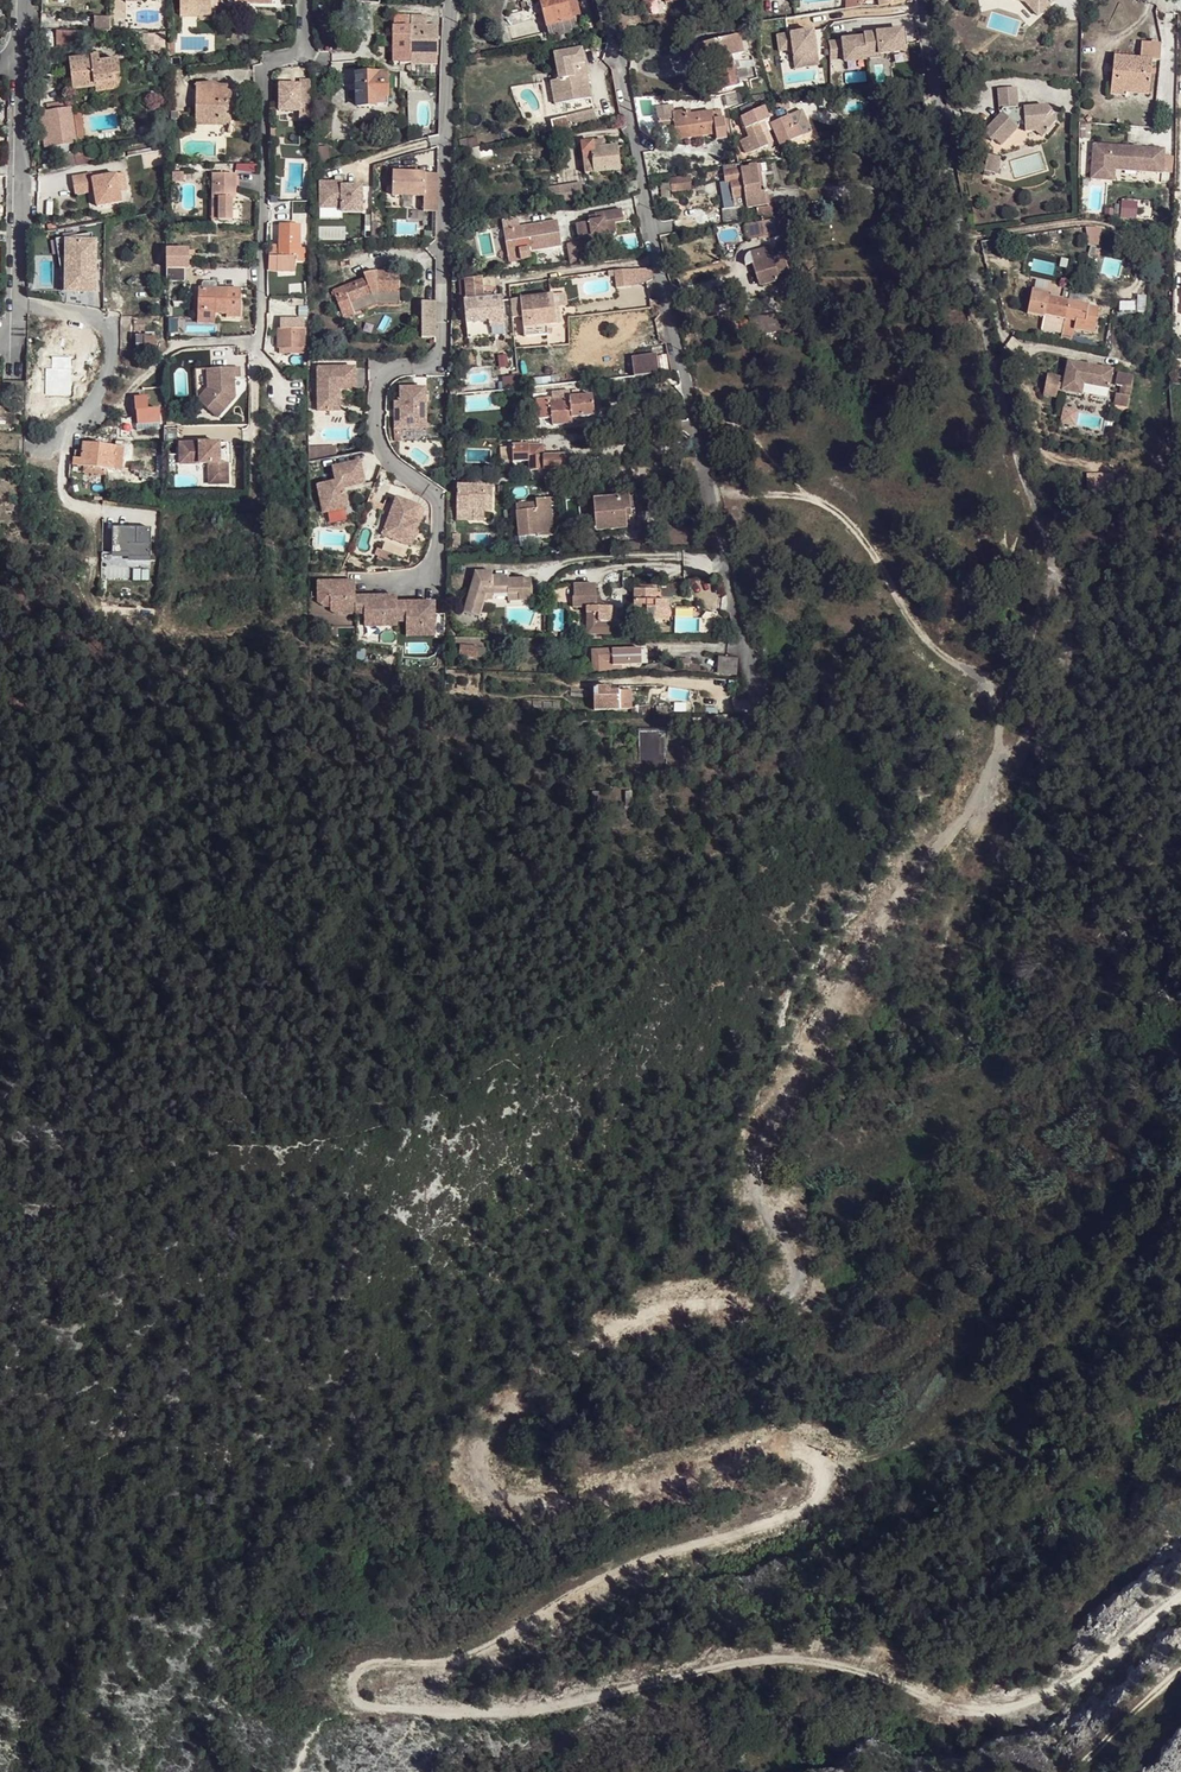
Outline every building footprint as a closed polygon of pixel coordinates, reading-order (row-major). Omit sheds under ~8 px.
[(180,15),(200,15),(200,8),(211,8),(211,0),(180,0),(180,15)] [(550,34),(574,28),(566,0),(540,0),(550,34)] [(574,28),(584,26),(576,0),(566,0),(574,28)] [(845,9),(860,7),(859,0),(846,0),(845,9)] [(986,0),(978,0),(982,17),(1000,13),(1021,20),(1030,29),(1039,20),(1027,7),(1004,0),(995,0),(986,2),(986,0)] [(1027,7),(1039,20),(1055,5),(1051,0),(1004,0),(1027,7)] [(400,63),(400,64),(437,64),(437,55),(438,55),(438,27),(438,26),(427,26),(426,16),(393,15),(393,26),(393,37),(393,63),(400,63)] [(94,17),(94,30),(110,30),(110,17),(94,17)] [(823,30),(783,36),(785,51),(801,49),(802,56),(799,56),(800,67),(825,63),(824,52),(826,52),(823,30)] [(58,31),(58,46),(84,46),(85,31),(58,31)] [(864,38),(828,42),(830,59),(845,57),(845,61),(879,57),(879,54),(903,51),(901,31),(864,35),(864,38)] [(155,34),(155,52),(165,52),(165,35),(155,34)] [(720,80),(723,90),(739,86),(734,67),(733,67),(731,57),(744,54),(739,35),(688,48),(693,67),(710,63),(715,61),(720,80)] [(1162,47),(1141,45),(1140,64),(1113,62),(1112,92),(1151,94),(1152,64),(1160,65),(1162,47)] [(551,82),(555,105),(591,98),(587,79),(584,80),(581,65),(584,64),(581,49),(554,54),(557,71),(553,72),(555,81),(551,82)] [(69,60),(73,90),(94,87),(94,85),(113,82),(112,76),(120,75),(118,60),(100,62),(99,56),(69,60)] [(710,63),(715,81),(720,80),(715,61),(710,63)] [(357,90),(357,106),(375,106),(375,105),(375,97),(387,96),(387,73),(360,74),(360,90),(357,90)] [(94,87),(95,93),(123,89),(122,75),(120,75),(112,76),(113,82),(94,85),(94,87)] [(310,132),(310,80),(300,80),(300,85),(280,84),(279,111),(300,111),(299,131),(305,131),(310,132)] [(205,106),(204,124),(231,125),(231,106),(232,87),(220,87),(214,84),(210,84),(207,84),(201,85),(196,86),(195,106),(205,106)] [(1052,119),(1055,114),(1046,108),(1019,110),(1017,89),(999,90),(1000,112),(1002,114),(985,135),(993,142),(995,139),(1004,145),(1021,124),(1027,124),(1028,133),(1037,132),(1046,138),(1057,123),(1052,119)] [(1151,94),(1112,92),(1112,101),(1126,102),(1127,99),(1150,100),(1151,94)] [(375,97),(375,105),(388,105),(387,96),(375,97)] [(71,108),(70,101),(46,105),(47,112),(44,112),(50,148),(77,144),(71,108)] [(751,109),(753,112),(764,108),(763,104),(751,109)] [(656,108),(658,123),(674,120),(675,124),(676,136),(693,133),(694,137),(716,134),(716,140),(726,138),(724,128),(723,121),(723,118),(714,120),(712,111),(691,114),(690,110),(673,113),(672,105),(656,108)] [(195,124),(204,124),(205,106),(195,106),(195,124)] [(740,141),(745,153),(751,153),(768,145),(759,124),(769,120),(765,111),(764,108),(753,112),(741,118),(748,137),(740,141)] [(551,121),(553,132),(570,129),(570,127),(579,125),(579,123),(598,118),(595,109),(551,121)] [(769,120),(771,124),(788,117),(785,109),(765,111),(769,120)] [(74,114),(76,131),(83,130),(81,113),(74,114)] [(770,124),(780,146),(802,137),(797,126),(793,128),(788,117),(771,124),(770,124)] [(76,131),(78,140),(85,138),(83,130),(76,131)] [(467,139),(469,149),(479,147),(477,137),(467,139)] [(581,143),(585,174),(620,170),(618,146),(605,148),(603,140),(581,143)] [(315,147),(315,166),(329,166),(328,147),(319,147),(319,141),(313,141),(313,147),(315,147)] [(1091,180),(1108,181),(1110,164),(1154,168),(1153,174),(1163,175),(1165,152),(1095,146),(1091,180)] [(469,149),(471,157),(480,155),(479,147),(469,149)] [(75,159),(76,166),(90,163),(88,151),(74,154),(75,159)] [(1000,160),(988,158),(984,178),(990,179),(991,174),(998,176),(1000,160)] [(59,161),(61,169),(76,166),(75,159),(59,161)] [(741,169),(747,208),(766,204),(764,193),(760,193),(757,173),(762,173),(761,165),(749,166),(749,164),(745,165),(746,168),(741,169)] [(1110,164),(1108,181),(1114,182),(1115,171),(1153,174),(1154,168),(1110,164)] [(735,208),(735,211),(747,209),(747,208),(741,169),(724,172),(726,186),(731,185),(735,208)] [(393,172),(392,196),(424,197),(424,201),(437,202),(438,174),(393,172)] [(93,174),(73,178),(77,196),(96,192),(98,207),(123,202),(121,192),(118,175),(103,178),(94,180),(93,175),(93,174)] [(125,174),(118,175),(121,192),(128,191),(125,174)] [(219,209),(219,220),(233,221),(233,199),(233,190),(236,190),(236,175),(213,174),(212,198),(219,199),(219,209)] [(671,179),(673,192),(691,189),(689,176),(671,179)] [(624,183),(626,197),(635,195),(640,194),(637,181),(624,183)] [(342,183),(320,182),(320,208),(342,209),(342,213),(362,213),(363,186),(342,186),(342,183)] [(563,186),(567,204),(584,201),(580,182),(563,186)] [(820,190),(820,197),(840,195),(839,183),(819,185),(819,184),(810,185),(811,190),(820,190)] [(437,202),(424,201),(424,211),(433,212),(432,220),(437,220),(437,202)] [(1137,217),(1137,202),(1120,202),(1120,217),(1137,217)] [(582,257),(580,248),(601,244),(599,232),(617,229),(615,221),(624,219),(622,207),(595,212),(596,218),(576,221),(579,240),(568,242),(570,259),(582,257)] [(756,209),(758,220),(772,218),(771,207),(756,209)] [(342,209),(320,208),(320,219),(342,219),(342,213),(342,209)] [(722,210),(724,223),(737,221),(735,211),(735,208),(722,210)] [(778,219),(781,234),(792,232),(789,217),(778,219)] [(503,230),(509,262),(531,258),(530,252),(562,246),(557,221),(520,227),(518,219),(502,222),(503,230)] [(757,223),(760,237),(781,234),(778,219),(757,223)] [(437,220),(432,220),(432,231),(424,231),(424,238),(436,237),(437,220)] [(747,225),(750,239),(760,237),(757,223),(747,225)] [(269,257),(268,271),(277,272),(296,272),(296,261),(305,262),(305,249),(300,249),(301,225),(280,225),(278,246),(270,245),(269,257)] [(1088,243),(1099,243),(1100,229),(1088,229),(1088,243)] [(95,242),(66,242),(66,292),(95,292),(95,242)] [(753,263),(759,285),(779,280),(772,257),(771,258),(768,248),(750,253),(747,254),(746,255),(745,256),(745,258),(744,259),(744,261),(744,263),(745,266),(753,263)] [(166,261),(166,282),(184,282),(184,269),(190,269),(190,261),(190,253),(190,250),(167,250),(166,261)] [(772,257),(779,280),(790,277),(783,254),(772,257)] [(648,260),(627,263),(629,279),(650,271),(648,260)] [(627,263),(606,266),(607,271),(614,270),(615,282),(629,279),(627,263)] [(333,291),(343,317),(353,313),(350,303),(371,294),(378,293),(399,293),(398,271),(377,272),(365,274),(366,278),(333,291)] [(464,300),(466,324),(490,322),(490,328),(504,326),(502,297),(484,298),(482,278),(465,280),(467,300),(464,300)] [(285,284),(285,297),(306,296),(305,283),(285,284)] [(1092,331),(1097,307),(1088,306),(1088,303),(1049,295),(1049,291),(1030,286),(1025,312),(1041,317),(1039,327),(1060,332),(1064,317),(1073,318),(1071,327),(1092,331)] [(200,289),(198,323),(214,323),(214,314),(226,314),(226,317),(240,317),(241,290),(200,289)] [(566,292),(553,294),(556,323),(561,323),(560,307),(568,306),(566,292)] [(350,303),(353,313),(376,304),(399,304),(399,293),(378,293),(371,294),(350,303)] [(553,294),(521,299),(523,318),(519,318),(520,327),(524,327),(524,336),(547,334),(547,325),(556,323),(553,294)] [(434,337),(435,302),(421,301),(420,337),(434,337)] [(279,348),(280,353),(292,353),(305,353),(305,348),(304,348),(304,331),(305,331),(305,325),(304,325),(304,320),(282,320),(282,329),(278,329),(278,348),(279,348)] [(154,338),(154,334),(151,334),(146,334),(146,337),(137,337),(137,351),(135,351),(136,355),(146,355),(146,354),(154,354),(154,347),(155,346),(155,338),(154,338)] [(633,357),(635,376),(660,374),(658,355),(633,357)] [(1102,387),(1106,369),(1067,362),(1061,391),(1082,394),(1085,384),(1102,387)] [(237,367),(204,369),(205,388),(194,400),(214,418),(232,397),(231,378),(237,378),(237,367)] [(355,389),(355,368),(318,368),(318,410),(339,410),(340,389),(355,389)] [(1109,388),(1112,371),(1106,369),(1102,387),(1109,388)] [(1126,407),(1130,376),(1123,375),(1119,406),(1126,407)] [(1048,378),(1043,397),(1056,399),(1061,379),(1048,378)] [(425,387),(400,388),(400,395),(400,402),(395,402),(395,427),(425,427),(425,387)] [(60,396),(60,392),(46,392),(46,390),(30,391),(30,401),(29,401),(29,419),(29,424),(38,424),(38,425),(43,425),(43,424),(45,424),(45,410),(59,410),(59,401),(59,396),(60,396)] [(553,398),(553,402),(564,400),(564,393),(552,394),(553,398)] [(486,408),(485,394),(466,395),(467,409),(486,408)] [(537,400),(538,419),(551,418),(552,425),(572,423),(571,417),(581,417),(594,415),(592,395),(569,397),(569,400),(564,400),(553,402),(553,398),(537,400)] [(136,398),(138,424),(160,423),(160,410),(148,410),(147,397),(136,398)] [(521,413),(521,425),(531,425),(530,412),(521,413)] [(660,422),(660,434),(682,431),(681,421),(660,422)] [(74,450),(73,465),(84,467),(83,473),(104,475),(105,469),(114,470),(123,471),(123,470),(123,464),(124,458),(129,458),(130,443),(124,443),(117,442),(116,447),(83,443),(82,451),(74,450)] [(220,444),(221,463),(230,463),(229,444),(220,444)] [(336,456),(335,444),(309,446),(310,458),(336,456)] [(528,445),(529,456),(543,455),(542,444),(528,445)] [(217,445),(177,446),(177,456),(187,456),(187,465),(206,465),(206,486),(225,485),(225,465),(217,465),(217,445)] [(512,446),(513,461),(529,460),(530,470),(543,469),(567,467),(566,454),(543,455),(529,456),(528,445),(512,446)] [(187,456),(177,456),(178,466),(187,465),(187,456)] [(361,462),(333,468),(336,482),(318,486),(324,513),(348,507),(343,487),(365,483),(361,462)] [(132,464),(131,471),(134,471),(134,474),(139,475),(139,471),(140,472),(141,465),(132,464)] [(457,486),(456,520),(484,521),(484,510),(492,510),(492,487),(457,486)] [(420,506),(397,497),(383,533),(411,544),(420,521),(415,519),(420,506)] [(628,497),(594,500),(597,530),(631,527),(628,497)] [(516,505),(519,537),(539,535),(540,536),(554,535),(550,498),(536,499),(536,503),(516,505)] [(150,577),(150,530),(109,529),(109,577),(150,577)] [(475,572),(463,611),(479,616),(484,601),(486,595),(492,594),(507,594),(518,594),(518,601),(531,600),(531,579),(507,579),(507,576),(492,577),(492,572),(475,572)] [(355,596),(355,581),(318,582),(318,603),(324,606),(331,606),(331,610),(338,613),(356,613),(355,596)] [(634,600),(634,620),(664,620),(664,611),(669,611),(669,601),(655,601),(656,585),(639,585),(639,589),(639,601),(634,600)] [(595,586),(572,586),(573,600),(572,600),(572,609),(587,608),(587,634),(610,635),(611,608),(603,608),(603,604),(602,603),(599,597),(596,597),(595,586)] [(397,595),(355,596),(356,613),(365,612),(365,624),(381,624),(397,624),(398,620),(397,602),(397,595)] [(434,602),(397,602),(398,620),(406,620),(406,634),(435,634),(434,602)] [(717,613),(703,612),(702,632),(715,633),(717,613)] [(565,629),(565,638),(581,639),(581,630),(565,629)] [(461,646),(460,655),(476,656),(476,647),(461,646)] [(476,647),(476,656),(485,657),(486,648),(476,647)] [(621,669),(620,665),(641,664),(641,649),(591,651),(592,664),(588,664),(588,671),(592,670),(621,669)] [(719,658),(718,673),(736,674),(737,659),(719,658)] [(593,688),(594,710),(623,709),(632,708),(631,691),(610,691),(610,687),(593,688)] [(632,708),(632,716),(649,715),(649,703),(641,703),(638,703),(635,705),(634,706),(632,708)] [(634,727),(635,771),(669,771),(669,727),(634,727)]
